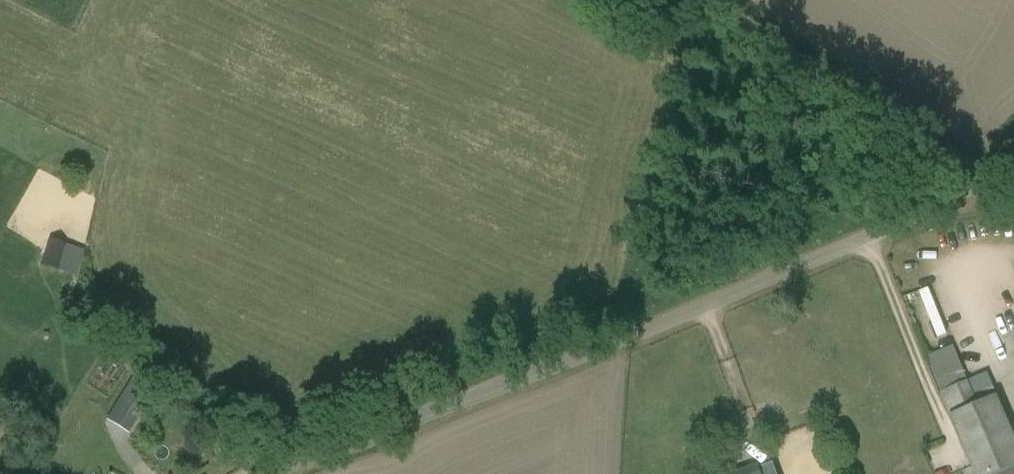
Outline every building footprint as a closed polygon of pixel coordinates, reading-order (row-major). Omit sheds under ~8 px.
[(67,245),(49,239),(40,265),(59,271),(67,245)] [(936,286),(924,289),(937,336),(950,333),(936,286)] [(155,390),(133,376),(116,404),(138,418),(155,390)] [(998,394),(978,402),(969,380),(941,391),(976,473),(1013,473),(1013,432),(998,394)] [(758,464),(730,473),(762,473),(758,464)]
